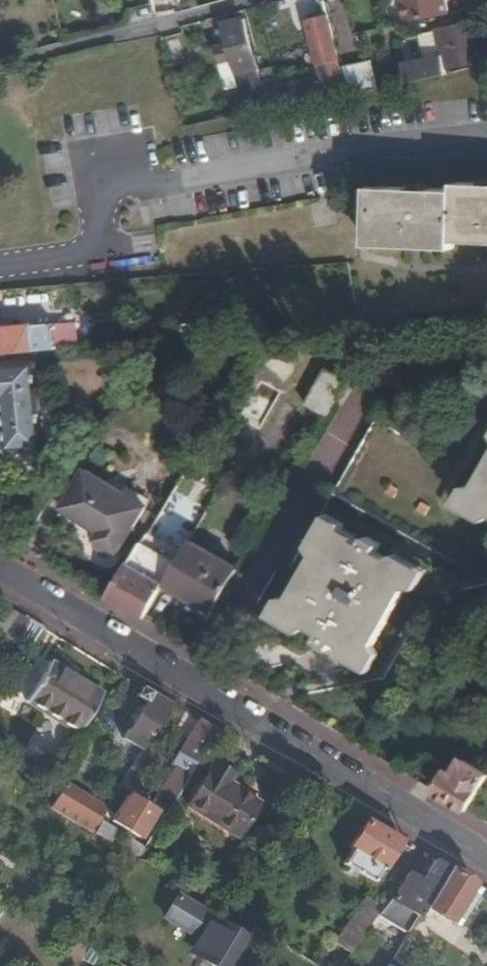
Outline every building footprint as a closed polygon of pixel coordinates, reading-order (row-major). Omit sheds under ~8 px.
[(128,11),(149,6),(148,0),(125,0),(128,11)] [(444,15),(441,0),(397,0),(400,23),(444,15)] [(319,19),(326,17),(324,4),(315,4),(319,19)] [(324,97),(341,94),(326,17),(319,19),(308,22),(324,97)] [(242,89),(258,85),(243,21),(222,26),(228,48),(214,51),(223,94),(242,89)] [(404,80),(443,72),(442,64),(476,57),(469,21),(434,28),(440,54),(415,58),(400,61),(404,80)] [(440,54),(434,28),(418,31),(421,46),(413,48),(415,58),(440,54)] [(348,92),(374,87),(368,61),(342,67),(348,92)] [(265,85),(274,83),(271,72),(263,74),(265,85)] [(268,109),(319,99),(315,82),(276,91),(274,83),(265,85),(262,85),(268,109)] [(262,102),(258,85),(242,89),(246,107),(262,102)] [(486,243),(486,184),(454,183),(453,190),(369,186),(367,245),(451,249),(451,241),(486,243)] [(66,349),(64,330),(54,331),(54,327),(32,329),(32,326),(9,327),(9,320),(0,321),(0,355),(66,349)] [(41,450),(35,366),(0,368),(0,402),(2,402),(6,453),(41,450)] [(327,368),(303,404),(326,419),(349,383),(327,368)] [(463,503),(486,516),(486,462),(463,503)] [(111,557),(138,516),(119,503),(123,497),(83,472),(59,508),(62,510),(90,528),(96,532),(90,543),(92,549),(98,556),(104,558),(111,557)] [(119,503),(138,516),(146,503),(128,491),(123,497),(119,503)] [(86,532),(90,528),(62,510),(59,515),(86,532)] [(312,634),(369,540),(363,536),(359,543),(329,526),(278,615),(312,634)] [(377,545),(369,540),(312,634),(316,636),(313,645),(324,653),(331,644),(359,661),(410,574),(373,552),(377,545)] [(174,564),(139,543),(137,546),(104,599),(142,622),(147,611),(162,585),(174,564)] [(162,585),(209,614),(235,571),(187,543),(174,564),(162,585)] [(4,641),(18,616),(2,606),(0,610),(0,638),(4,641)] [(18,616),(4,641),(31,657),(45,633),(18,616)] [(28,705),(81,736),(103,696),(50,665),(28,705)] [(171,706),(142,689),(136,699),(144,705),(124,741),(143,754),(171,706)] [(198,723),(186,716),(179,729),(176,727),(171,735),(183,741),(180,745),(185,748),(198,723)] [(156,806),(170,814),(216,733),(198,723),(185,748),(174,768),(175,772),(156,806)] [(101,756),(89,749),(76,770),(89,778),(101,756)] [(431,792),(463,811),(485,775),(460,760),(450,776),(443,771),(431,792)] [(187,809),(238,839),(258,805),(225,786),(230,777),(211,766),(187,809)] [(65,787),(51,812),(94,837),(109,812),(65,787)] [(114,824),(140,840),(154,815),(127,800),(114,824)] [(400,841),(364,821),(347,848),(351,851),(342,863),(372,882),(381,869),(384,870),(400,841)] [(408,874),(392,899),(418,917),(424,908),(447,869),(434,861),(425,877),(421,883),(408,874)] [(411,869),(408,874),(421,883),(425,877),(411,869)] [(458,921),(477,887),(447,869),(424,908),(448,922),(451,919),(457,922),(458,921)] [(486,893),(477,887),(458,921),(467,926),(486,893)] [(409,933),(418,917),(392,899),(383,913),(381,918),(409,933)] [(199,962),(205,965),(237,965),(251,944),(178,902),(165,922),(199,942),(208,947),(199,962)] [(366,902),(338,948),(355,959),(371,933),(381,918),(383,913),(366,902)] [(190,957),(199,962),(208,947),(199,942),(190,957)] [(95,954),(83,948),(77,959),(89,965),(95,954)]
